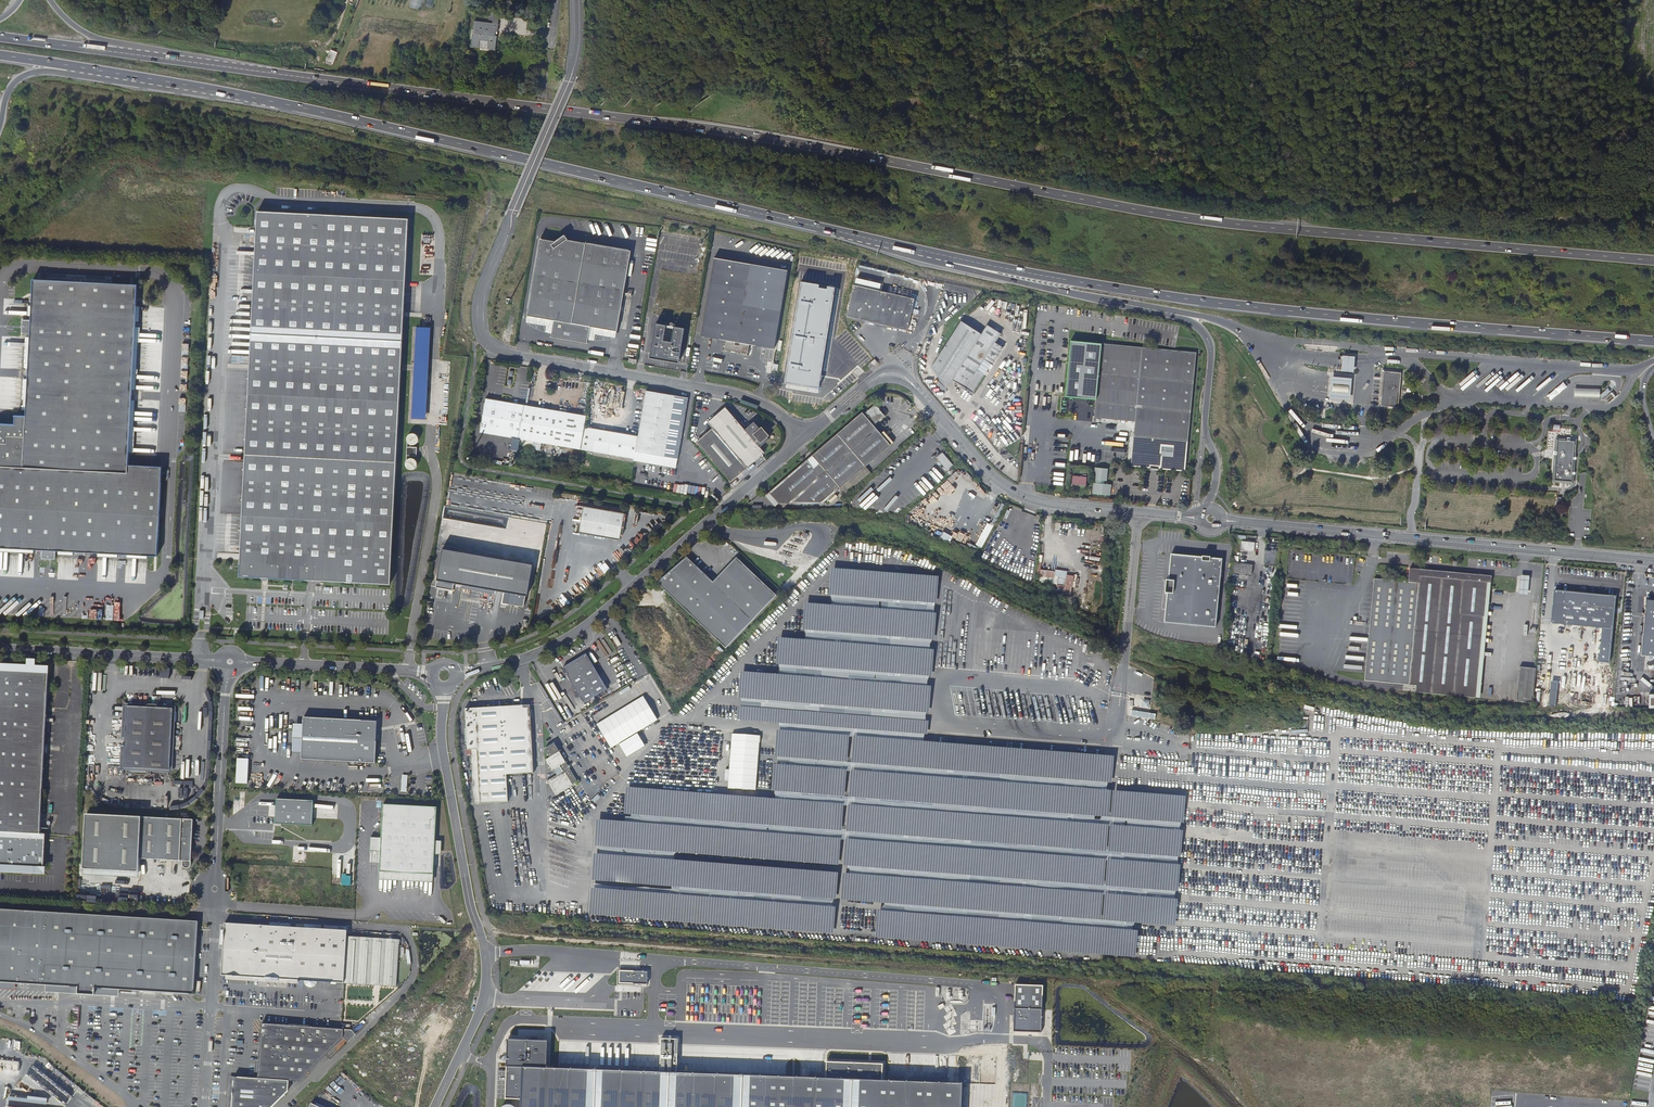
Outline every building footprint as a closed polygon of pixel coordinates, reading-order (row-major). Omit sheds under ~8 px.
[(422,9),(424,0),(411,0),(410,6),(422,9)] [(499,24),(493,23),(475,21),(472,46),(479,47),(480,40),(489,41),(488,48),(496,49),(498,36),(496,35),(497,32),(498,32),(499,24)] [(333,64),(338,52),(337,52),(331,49),(326,61),(333,64)] [(312,56),(309,54),(306,56),(305,59),(306,62),(310,63),(313,61),(314,58),(312,56)] [(481,90),(485,90),(491,73),(488,72),(481,90)] [(1228,185),(1226,185),(1223,185),(1222,186),(1221,188),(1221,191),(1222,193),(1223,194),(1225,195),(1228,194),(1229,193),(1230,191),(1230,188),(1230,186),(1228,185)] [(391,584),(410,218),(259,210),(239,576),(391,584)] [(552,334),(552,336),(588,342),(588,340),(591,326),(617,331),(631,249),(569,238),(566,234),(557,241),(543,238),(541,237),(528,315),(555,320),(552,334)] [(774,349),(786,279),(714,267),(701,336),(727,340),(725,349),(748,353),(749,344),(774,349)] [(138,284),(33,279),(32,306),(31,316),(31,320),(23,320),(22,333),(30,333),(30,337),(29,368),(28,379),(26,410),(26,416),(16,415),(15,424),(2,423),(0,424),(0,548),(33,550),(43,550),(42,558),(56,559),(57,551),(59,551),(74,552),(100,553),(120,554),(130,555),(147,555),(158,556),(162,466),(128,464),(128,452),(131,399),(132,389),(135,326),(136,321),(137,305),(138,284)] [(825,359),(829,335),(837,287),(800,280),(781,393),(818,399),(825,359)] [(907,330),(915,299),(889,293),(855,285),(848,316),(907,330)] [(549,333),(552,334),(555,320),(528,315),(527,322),(529,324),(532,326),(534,328),(537,329),(540,331),(543,332),(547,333),(549,333)] [(981,334),(961,321),(932,367),(946,389),(952,380),(973,393),(984,375),(977,370),(984,360),(992,365),(1003,348),(995,343),(1001,334),(987,325),(981,334)] [(679,363),(685,328),(656,323),(650,358),(679,363)] [(427,419),(431,327),(417,326),(413,418),(427,419)] [(616,338),(617,331),(591,326),(588,340),(591,340),(595,341),(598,341),(602,340),(605,340),(609,340),(612,339),(614,338),(616,338)] [(833,336),(829,335),(825,359),(829,360),(833,336)] [(1136,421),(1132,466),(1185,471),(1195,354),(1071,343),(1066,398),(1097,401),(1095,418),(1114,420),(1131,421),(1136,421)] [(1352,364),(1353,356),(1341,355),(1340,363),(1339,371),(1351,373),(1352,364)] [(1402,374),(1384,372),(1381,406),(1399,407),(1402,374)] [(1351,389),(1352,378),(1329,375),(1328,387),(1327,399),(1350,401),(1351,389)] [(635,459),(634,461),(676,468),(689,398),(647,390),(639,436),(635,459)] [(1611,390),(1602,397),(1605,400),(1613,394),(1611,390)] [(1577,398),(1602,399),(1602,392),(1578,391),(1577,398)] [(485,397),(479,431),(520,438),(526,404),(485,397)] [(526,404),(520,438),(581,449),(585,426),(587,415),(526,404)] [(809,451),(805,455),(808,460),(807,461),(770,493),(779,504),(789,504),(824,504),(835,494),(837,492),(840,495),(844,492),(841,488),(890,445),(881,434),(873,425),(884,415),(875,405),(864,414),(863,413),(813,456),(809,451)] [(697,440),(732,480),(764,453),(760,447),(768,440),(754,422),(745,430),(726,407),(708,422),(712,427),(697,440)] [(585,426),(581,449),(635,459),(639,436),(585,426)] [(884,431),(881,434),(890,445),(893,443),(884,431)] [(414,432),(412,433),(411,433),(409,434),(408,435),(407,437),(407,438),(407,440),(407,442),(408,443),(409,444),(410,445),(411,446),(413,447),(414,447),(416,447),(418,446),(419,445),(420,444),(421,442),(421,441),(421,439),(421,438),(420,436),(419,435),(418,434),(417,433),(415,433),(414,432)] [(1557,444),(1557,447),(1552,486),(1571,488),(1571,480),(1572,480),(1572,478),(1573,465),(1574,465),(1574,463),(1573,463),(1575,449),(1575,446),(1557,444)] [(415,455),(416,447),(414,447),(413,447),(408,446),(407,455),(415,455)] [(954,465),(943,453),(937,458),(947,471),(954,465)] [(414,457),(412,457),(411,457),(409,458),(408,459),(407,460),(406,461),(406,463),(406,464),(406,466),(406,467),(407,469),(408,470),(409,471),(411,471),(412,471),(414,471),(415,471),(417,470),(418,469),(419,468),(420,467),(420,465),(420,463),(420,462),(419,461),(418,459),(417,458),(415,458),(414,457)] [(1107,480),(1108,468),(1095,467),(1094,479),(1096,479),(1096,483),(1094,482),(1093,493),(1110,495),(1111,484),(1105,483),(1105,480),(1107,480)] [(1087,477),(1081,477),(1073,476),(1072,484),(1086,485),(1087,477)] [(776,507),(779,504),(770,493),(767,496),(776,507)] [(994,524),(995,525),(998,519),(1002,512),(1001,512),(1005,505),(1002,503),(998,510),(994,517),(991,523),(994,524)] [(625,513),(584,506),(579,532),(620,540),(625,513)] [(1001,522),(1012,528),(1020,513),(1009,507),(1001,522)] [(957,525),(950,522),(946,528),(953,531),(957,525)] [(988,522),(976,544),(982,547),(994,524),(991,523),(991,522),(990,524),(988,522)] [(953,541),(943,535),(940,541),(950,546),(953,541)] [(1249,552),(1250,543),(1237,541),(1236,551),(1249,552)] [(532,564),(443,548),(436,587),(453,590),(454,583),(505,591),(503,603),(524,606),(526,595),(528,595),(532,564)] [(1270,562),(1271,550),(1261,549),(1260,567),(1263,567),(1263,575),(1269,575),(1271,562),(1270,562)] [(1160,622),(1211,627),(1218,559),(1206,558),(1206,557),(1198,557),(1166,554),(1164,581),(1162,581),(1161,592),(1163,592),(1160,622)] [(776,596),(737,558),(713,582),(687,557),(657,583),(726,648),(776,596)] [(602,558),(597,563),(606,573),(611,568),(602,558)] [(1233,563),(1228,563),(1228,573),(1242,574),(1243,564),(1233,563)] [(1055,571),(1038,569),(1037,579),(1049,585),(1071,594),(1074,575),(1067,574),(1067,571),(1056,569),(1055,571)] [(1492,576),(1410,569),(1409,583),(1375,580),(1367,683),(1418,687),(1423,687),(1422,694),(1477,699),(1487,582),(1491,583),(1492,576)] [(1519,594),(1528,595),(1530,576),(1521,575),(1519,594)] [(1481,699),(1491,583),(1487,582),(1477,699),(1481,699)] [(1613,629),(1616,596),(1556,591),(1552,623),(1613,629)] [(1646,600),(1641,656),(1653,657),(1653,601),(1646,600)] [(647,621),(636,611),(627,621),(638,631),(647,621)] [(1209,641),(1210,628),(1192,626),(1191,633),(1197,634),(1196,640),(1209,641)] [(607,689),(585,654),(562,668),(584,703),(607,689)] [(1533,704),(1536,670),(1520,668),(1517,703),(1533,704)] [(45,869),(46,835),(41,835),(48,672),(0,669),(0,867),(45,869)] [(658,720),(644,697),(598,725),(612,748),(618,744),(635,734),(658,720)] [(177,708),(158,707),(158,711),(173,711),(171,772),(124,770),(127,709),(148,710),(148,707),(124,705),(120,773),(174,775),(177,708)] [(533,775),(531,706),(464,708),(466,749),(470,749),(472,804),(507,803),(506,776),(533,775)] [(158,711),(158,707),(148,707),(148,710),(127,709),(124,770),(171,772),(173,711),(158,711)] [(1132,710),(1131,716),(1155,718),(1156,713),(1132,710)] [(377,722),(303,718),(303,725),(302,750),(301,760),(375,763),(377,722)] [(302,750),(303,725),(294,725),(293,750),(302,750)] [(760,736),(733,733),(729,788),(756,790),(760,736)] [(635,734),(618,744),(625,756),(642,745),(635,734)] [(545,749),(550,758),(544,761),(550,772),(552,770),(556,776),(545,782),(553,796),(573,785),(564,771),(562,772),(559,766),(565,763),(559,752),(554,744),(545,749)] [(247,784),(249,759),(237,758),(236,783),(247,784)] [(314,801),(277,799),(276,823),(313,825),(314,801)] [(436,841),(437,807),(383,805),(381,838),(380,852),(379,872),(434,874),(435,854),(436,841)] [(193,820),(87,814),(84,869),(139,872),(140,859),(180,861),(183,861),(183,865),(183,866),(184,867),(184,868),(185,868),(187,868),(188,868),(189,868),(190,867),(191,866),(191,865),(191,864),(193,820)] [(380,852),(381,838),(371,838),(370,851),(380,852)] [(16,990),(16,983),(46,985),(71,987),(70,994),(111,996),(111,989),(120,990),(163,992),(194,994),(198,929),(198,921),(0,909),(0,989),(16,990)] [(347,931),(225,923),(225,929),(222,975),(265,978),(265,979),(279,980),(279,979),(344,983),(347,936),(347,931)] [(400,939),(347,936),(344,983),(397,986),(400,939)] [(619,971),(633,971),(633,970),(618,969),(617,985),(633,986),(633,984),(618,984),(619,971)] [(633,971),(619,971),(618,984),(633,984),(647,985),(647,972),(633,971)] [(71,987),(46,985),(46,992),(70,994),(71,987)] [(1042,1033),(1043,986),(1015,985),(1013,1032),(1042,1033)] [(257,1079),(288,1081),(298,1082),(343,1038),(344,1030),(344,1029),(261,1023),(257,1079)] [(352,1030),(344,1030),(343,1038),(348,1043),(356,1035),(352,1030)] [(963,1084),(882,1081),(883,1064),(826,1062),(825,1079),(676,1073),(678,1040),(660,1039),(659,1073),(546,1068),(547,1041),(507,1040),(506,1067),(504,1099),(519,1100),(519,1106),(962,1106),(963,1084)] [(288,1081),(257,1079),(233,1077),(233,1088),(228,1087),(227,1098),(232,1098),(231,1106),(272,1106),(288,1092),(288,1081)]
